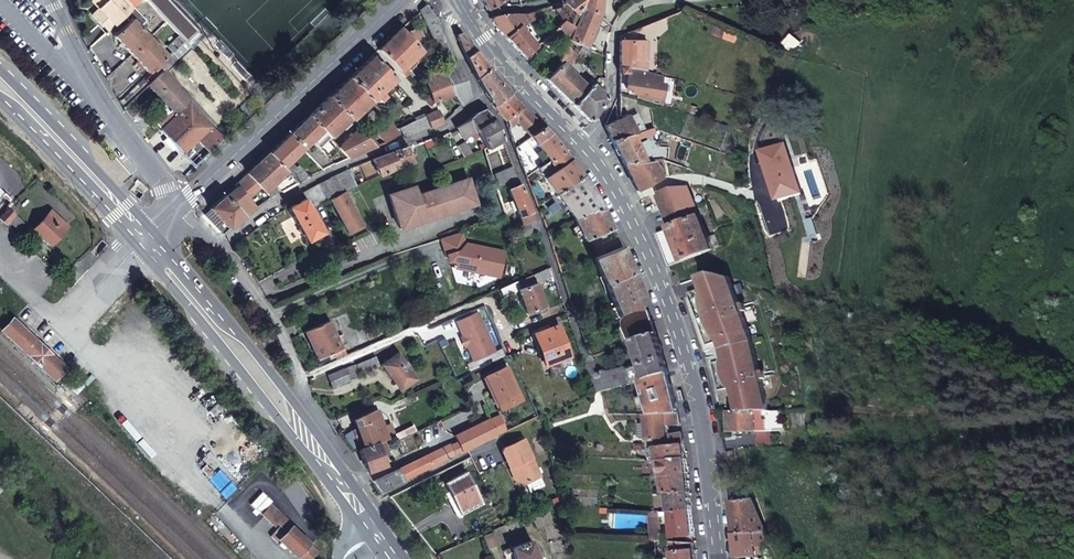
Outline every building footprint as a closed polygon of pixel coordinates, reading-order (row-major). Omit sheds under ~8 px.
[(97,0),(91,0),(99,8),(102,5),(97,0)] [(102,5),(103,7),(101,9),(99,8),(92,15),(108,32),(124,16),(133,7),(127,0),(97,0),(102,5)] [(165,0),(146,0),(166,21),(179,36),(189,47),(198,39),(203,34),(192,23),(190,26),(165,0)] [(487,10),(505,1),(504,0),(482,0),(487,10)] [(562,21),(563,20),(573,26),(582,7),(586,0),(566,0),(564,2),(559,4),(560,7),(553,9),(562,21)] [(600,0),(586,0),(582,7),(599,14),(600,0)] [(456,63),(437,18),(426,4),(420,10),(446,68),(455,95),(462,105),(471,97),(467,84),(458,62),(456,63)] [(129,21),(114,36),(131,54),(149,37),(139,26),(146,20),(133,7),(124,16),(129,21)] [(599,14),(582,7),(573,26),(568,38),(583,45),(585,46),(586,47),(599,14)] [(536,18),(533,12),(525,13),(527,16),(529,21),(536,18)] [(525,13),(512,15),(494,17),(491,18),(498,27),(506,37),(520,26),(521,28),(526,24),(529,21),(527,16),(525,13)] [(573,26),(563,20),(562,21),(548,34),(556,39),(559,33),(568,39),(568,38),(573,26)] [(526,24),(521,28),(537,46),(541,41),(526,24)] [(537,46),(521,28),(520,26),(506,37),(509,41),(521,53),(524,57),(537,46)] [(419,27),(405,33),(401,28),(378,50),(399,71),(421,51),(415,45),(423,38),(419,27)] [(727,31),(717,27),(714,35),(724,39),(727,31)] [(738,35),(727,31),(724,39),(735,43),(738,35)] [(487,67),(469,44),(460,32),(456,35),(475,77),(493,105),(510,94),(497,79),(487,67)] [(189,47),(179,36),(167,46),(178,58),(189,47)] [(167,56),(149,37),(131,54),(149,73),(167,56)] [(583,45),(568,38),(568,39),(560,59),(563,62),(568,67),(579,47),(581,48),(583,45)] [(646,41),(620,41),(620,67),(626,67),(632,68),(635,69),(645,71),(646,41)] [(394,79),(372,56),(349,77),(371,101),(374,98),(377,102),(384,96),(380,92),(394,79)] [(568,67),(563,62),(546,79),(550,83),(573,105),(583,94),(591,84),(591,83),(593,81),(590,79),(589,81),(588,80),(586,84),(568,67)] [(661,76),(645,72),(645,71),(635,69),(632,68),(626,67),(620,67),(619,67),(620,74),(619,90),(630,93),(630,90),(642,93),(641,95),(660,100),(664,84),(660,83),(661,76)] [(454,94),(446,68),(424,77),(431,96),(432,96),(434,102),(454,94)] [(163,73),(162,72),(149,84),(150,85),(163,73)] [(190,101),(163,73),(150,85),(173,109),(155,121),(160,129),(177,114),(190,102),(190,101)] [(371,101),(349,77),(348,78),(328,96),(349,119),(351,120),(371,102),(371,101)] [(605,91),(595,82),(593,84),(591,84),(583,94),(573,105),(588,121),(590,120),(593,116),(596,117),(602,109),(599,107),(606,98),(605,95),(603,93),(605,91)] [(528,112),(510,94),(493,105),(505,120),(508,127),(516,121),(531,136),(543,127),(528,112)] [(349,119),(328,96),(308,115),(322,130),(325,133),(329,138),(349,119)] [(432,96),(431,96),(426,98),(424,99),(432,109),(415,117),(416,120),(421,130),(442,123),(441,119),(435,105),(434,102),(432,96)] [(190,102),(177,114),(160,129),(160,130),(183,154),(206,132),(199,124),(205,118),(190,102)] [(443,114),(439,104),(435,105),(441,119),(446,117),(444,114),(443,114)] [(486,109),(477,113),(470,119),(456,127),(464,139),(478,131),(477,130),(495,119),(486,109)] [(322,130),(308,115),(288,134),(294,141),(302,149),(322,130)] [(637,133),(629,115),(606,126),(611,140),(631,134),(637,133)] [(213,126),(205,118),(199,124),(206,132),(213,126)] [(503,140),(495,119),(477,130),(478,131),(487,150),(503,140)] [(396,129),(388,120),(375,132),(385,142),(401,133),(400,133),(396,129)] [(421,130),(416,120),(396,129),(400,133),(401,133),(403,136),(421,130)] [(543,127),(531,136),(515,148),(526,177),(534,171),(563,151),(549,133),(547,130),(543,127)] [(654,128),(644,131),(637,133),(635,133),(638,140),(643,142),(652,139),(653,143),(658,142),(654,128)] [(368,139),(359,129),(338,148),(340,149),(348,158),(375,146),(368,139)] [(329,138),(325,133),(314,144),(329,159),(340,149),(338,148),(329,138)] [(294,141),(288,134),(268,153),(298,184),(309,178),(299,166),(296,169),(289,161),(302,149),(294,141)] [(631,134),(611,140),(624,164),(644,162),(640,154),(631,134)] [(378,145),(371,136),(368,139),(375,146),(378,145)] [(472,154),(465,142),(459,146),(465,157),(472,154)] [(412,161),(407,146),(398,149),(393,150),(399,167),(412,161)] [(650,153),(640,154),(644,162),(646,161),(653,160),(655,160),(658,160),(661,161),(659,148),(650,149),(650,153)] [(763,161),(762,149),(753,150),(754,162),(763,161)] [(399,167),(393,150),(372,159),(379,175),(382,174),(399,167)] [(563,151),(534,171),(540,179),(543,176),(556,193),(572,182),(582,175),(563,151)] [(298,184),(268,153),(246,173),(259,187),(264,192),(273,184),(282,192),(298,184)] [(662,178),(654,161),(653,160),(646,161),(644,162),(624,164),(638,191),(662,178)] [(765,179),(763,161),(754,162),(750,163),(752,181),(765,179)] [(517,180),(512,167),(492,175),(497,188),(517,180)] [(356,186),(348,169),(344,171),(336,175),(343,191),(356,186)] [(234,185),(236,187),(247,199),(259,187),(246,173),(234,185)] [(343,191),(336,175),(319,184),(328,199),(330,198),(343,191)] [(574,219),(602,207),(582,175),(572,182),(556,193),(574,219)] [(468,179),(417,195),(414,186),(388,194),(399,228),(476,204),(468,179)] [(752,181),(752,189),(758,190),(765,187),(765,179),(752,181)] [(328,199),(319,184),(311,188),(303,192),(311,208),(324,201),(328,199)] [(531,211),(522,189),(520,184),(508,189),(522,224),(520,224),(523,236),(538,231),(531,211)] [(706,211),(703,203),(696,206),(688,186),(672,187),(658,193),(684,261),(720,247),(715,235),(708,237),(700,218),(703,217),(702,214),(705,213),(705,211),(706,211)] [(236,187),(225,197),(224,196),(210,209),(210,210),(228,229),(243,216),(236,208),(247,199),(236,187)] [(362,226),(343,191),(330,198),(349,233),(362,226)] [(323,233),(310,208),(302,193),(281,205),(284,210),(288,208),(307,243),(323,233)] [(255,207),(247,199),(236,208),(243,216),(254,209),(255,207)] [(612,229),(602,207),(574,219),(585,240),(612,229)] [(8,208),(0,217),(0,220),(1,221),(6,225),(15,215),(8,208)] [(68,226),(51,210),(34,228),(50,245),(68,226)] [(462,232),(441,239),(446,255),(447,255),(449,262),(456,263),(461,264),(460,270),(501,278),(506,252),(466,244),(462,232)] [(621,246),(616,237),(601,243),(605,253),(621,246)] [(632,271),(621,246),(605,253),(593,258),(605,282),(632,271)] [(533,275),(537,283),(546,280),(554,277),(551,267),(533,275)] [(647,306),(632,271),(605,282),(620,318),(647,306)] [(732,411),(769,411),(762,379),(761,371),(754,341),(744,312),(741,304),(731,277),(714,272),(697,278),(700,288),(687,293),(706,345),(722,340),(725,349),(728,359),(711,363),(721,408),(730,405),(732,411)] [(537,283),(533,275),(500,289),(503,297),(518,290),(526,313),(545,307),(537,283)] [(558,288),(554,277),(546,280),(550,291),(558,288)] [(657,333),(647,306),(620,318),(630,343),(635,341),(657,333)] [(478,313),(456,321),(462,337),(466,345),(472,360),(494,352),(478,313)] [(65,368),(13,319),(3,330),(54,379),(65,368)] [(343,350),(329,320),(305,331),(308,337),(305,339),(310,350),(313,349),(318,359),(317,360),(319,366),(345,355),(343,350)] [(569,356),(558,325),(534,334),(546,365),(569,356)] [(657,333),(635,341),(643,365),(631,369),(635,382),(642,380),(669,371),(665,359),(657,333)] [(415,378),(397,353),(382,364),(400,389),(415,378)] [(521,400),(505,367),(485,376),(499,406),(509,401),(510,404),(521,400)] [(631,368),(629,367),(597,378),(602,391),(603,392),(635,382),(631,369),(631,368)] [(349,381),(344,369),(327,376),(332,387),(349,381)] [(674,391),(669,371),(642,380),(651,413),(679,411),(675,398),(674,391)] [(70,380),(65,376),(58,383),(63,388),(72,396),(79,388),(70,380)] [(382,427),(376,410),(354,420),(365,447),(383,441),(387,439),(387,438),(383,428),(382,427)] [(769,411),(732,411),(732,431),(773,430),(772,410),(769,411)] [(679,411),(651,413),(647,414),(647,421),(639,422),(641,437),(649,436),(649,440),(668,438),(666,425),(681,423),(679,412),(679,411)] [(506,431),(499,415),(490,419),(489,419),(455,435),(458,442),(451,445),(456,456),(467,451),(497,437),(496,436),(506,431)] [(383,428),(387,438),(395,435),(391,424),(382,427),(383,428)] [(685,443),(683,432),(672,434),(673,445),(658,447),(660,460),(664,460),(687,458),(685,443)] [(540,476),(523,439),(503,447),(502,451),(510,468),(513,466),(520,481),(525,483),(540,476)] [(388,454),(383,441),(365,447),(363,448),(359,449),(368,472),(384,465),(381,457),(388,454)] [(451,445),(451,444),(431,453),(437,464),(456,456),(451,445)] [(687,458),(664,460),(665,477),(689,474),(687,458)] [(419,459),(408,464),(409,466),(406,467),(405,466),(374,481),(382,492),(403,482),(403,481),(424,471),(419,459)] [(520,481),(513,466),(510,468),(515,479),(520,481)] [(482,504),(466,471),(444,482),(460,515),(482,504)] [(689,474),(665,477),(667,493),(670,493),(691,491),(689,474)] [(292,527),(293,525),(255,490),(248,498),(253,503),(252,504),(273,525),(276,522),(286,531),(279,539),(297,556),(298,555),(302,558),(309,558),(316,551),(308,544),(309,543),(292,527)] [(691,491),(670,493),(672,511),(673,511),(693,509),(692,505),(691,491)] [(767,532),(754,498),(731,501),(737,558),(757,556),(754,533),(767,532)] [(696,536),(693,509),(673,511),(676,538),(696,536)] [(662,541),(661,512),(648,512),(651,540),(660,541),(661,541),(662,541)] [(531,540),(503,550),(505,554),(512,551),(515,558),(538,558),(531,540)] [(696,543),(675,542),(677,558),(698,558),(696,543)]
